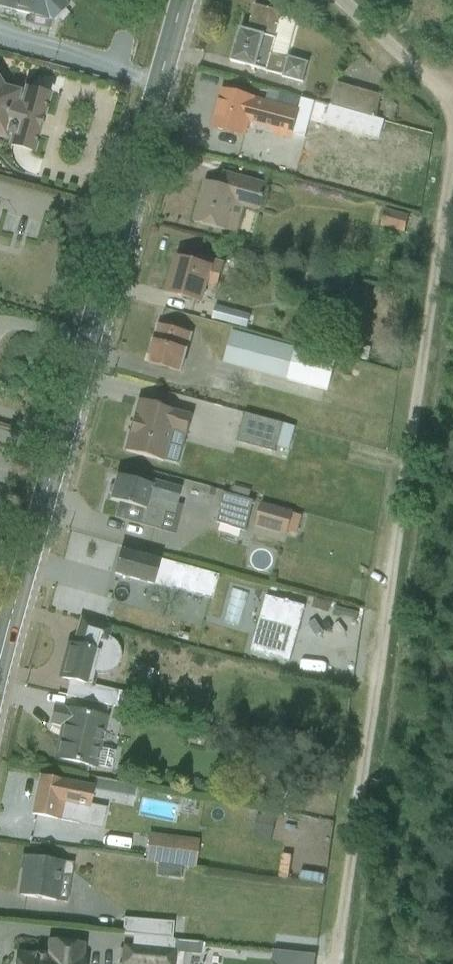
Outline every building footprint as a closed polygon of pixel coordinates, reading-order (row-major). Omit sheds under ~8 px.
[(13,12),(28,16),(26,24),(49,30),(51,22),(52,22),(68,6),(62,0),(16,0),(13,12)] [(282,78),(302,83),(308,63),(287,58),(297,20),(282,16),(283,12),(255,5),(247,31),(240,29),(231,63),(282,77),(282,78)] [(32,152),(47,98),(22,91),(22,93),(2,88),(0,84),(0,141),(7,143),(7,145),(32,152)] [(382,96),(337,84),(331,107),(375,119),(382,96)] [(294,136),(300,112),(223,91),(213,129),(246,139),(248,130),(292,141),(294,136)] [(260,213),(267,185),(224,174),(221,186),(205,181),(194,223),(237,234),(244,209),(260,213)] [(381,226),(404,233),(408,217),(386,210),(381,226)] [(168,293),(203,303),(208,288),(217,290),(224,264),(198,257),(196,263),(177,258),(168,293)] [(239,313),(214,306),(210,319),(236,326),(239,313)] [(148,363),(181,373),(192,335),(158,326),(148,363)] [(294,348),(231,331),(224,364),(285,380),(294,348)] [(371,349),(354,345),(351,358),(367,362),(371,349)] [(287,381),(328,391),(336,360),(296,349),(287,381)] [(129,434),(124,452),(178,467),(192,416),(139,401),(134,419),(133,418),(128,434),(129,434)] [(295,427),(245,415),(238,443),(275,452),(276,446),(289,449),(295,427)] [(138,525),(174,535),(182,507),(176,505),(180,489),(151,481),(149,486),(116,477),(113,486),(109,487),(107,493),(110,496),(109,501),(143,510),(138,525)] [(254,501),(223,493),(215,524),(245,532),(254,501)] [(294,512),(261,503),(254,529),(287,537),(294,512)] [(121,550),(114,574),(211,602),(219,576),(171,562),(171,564),(121,550)] [(108,595),(147,606),(152,586),(113,576),(108,595)] [(252,652),(290,662),(305,607),(267,597),(252,652)] [(61,679),(93,687),(96,675),(101,676),(104,676),(108,675),(114,671),(118,666),(120,662),(120,656),(120,652),(118,648),(116,644),(113,640),(108,638),(111,628),(80,619),(73,646),(70,645),(61,679)] [(311,651),(308,666),(340,672),(343,657),(311,651)] [(115,707),(135,711),(138,696),(118,692),(115,707)] [(55,759),(110,771),(114,753),(100,750),(107,719),(54,707),(50,723),(62,726),(55,759)] [(92,790),(93,789),(39,778),(31,815),(101,829),(106,808),(89,805),(92,790)] [(93,789),(92,790),(134,798),(137,786),(95,778),(93,789)] [(288,837),(303,839),(305,819),(291,817),(288,837)] [(198,841),(149,836),(146,861),(194,868),(198,841)] [(17,896),(56,902),(60,874),(70,875),(71,864),(23,856),(17,896)] [(172,923),(123,919),(122,934),(132,935),(132,936),(171,940),(172,923)] [(119,963),(174,963),(175,953),(199,955),(200,944),(171,940),(132,936),(132,946),(121,944),(119,963)] [(85,945),(74,942),(56,940),(47,940),(45,958),(17,954),(16,963),(83,963),(85,945)] [(315,956),(274,951),(273,961),(276,963),(314,963),(315,956)]
